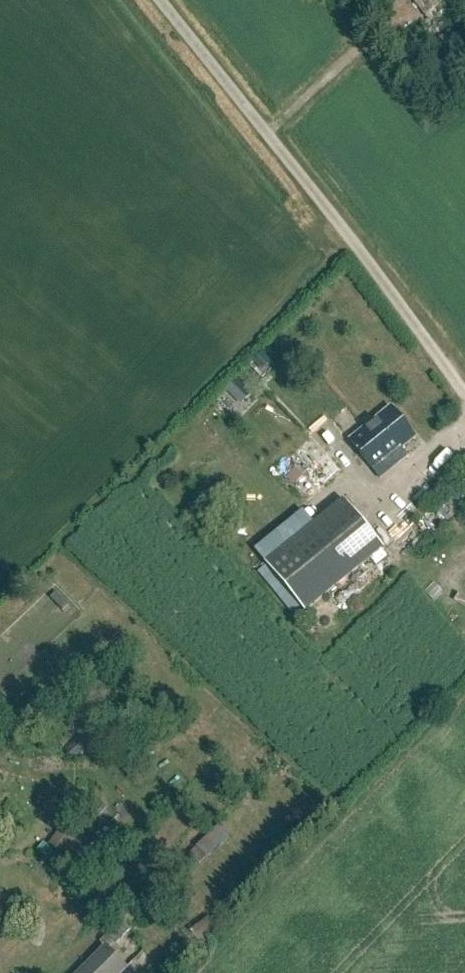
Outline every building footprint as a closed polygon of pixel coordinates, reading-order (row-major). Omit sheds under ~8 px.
[(453,0),(412,0),(427,19),(427,18),(436,10),(441,15),(455,3),(453,0)] [(464,15),(464,0),(453,0),(464,15)] [(263,355),(255,362),(260,369),(268,361),(263,355)] [(238,379),(227,390),(238,400),(248,389),(238,379)] [(380,479),(407,457),(401,449),(415,438),(391,408),(350,441),(380,479)] [(306,499),(338,468),(323,453),(291,484),(306,499)] [(305,613),(383,548),(344,500),(265,565),(305,613)] [(82,867),(90,856),(78,848),(86,838),(66,822),(47,846),(68,862),(70,859),(82,867)] [(196,847),(187,855),(198,866),(206,858),(196,847)] [(122,921),(114,929),(121,936),(129,928),(122,921)] [(106,948),(105,947),(80,972),(124,972),(128,969),(106,948)]
